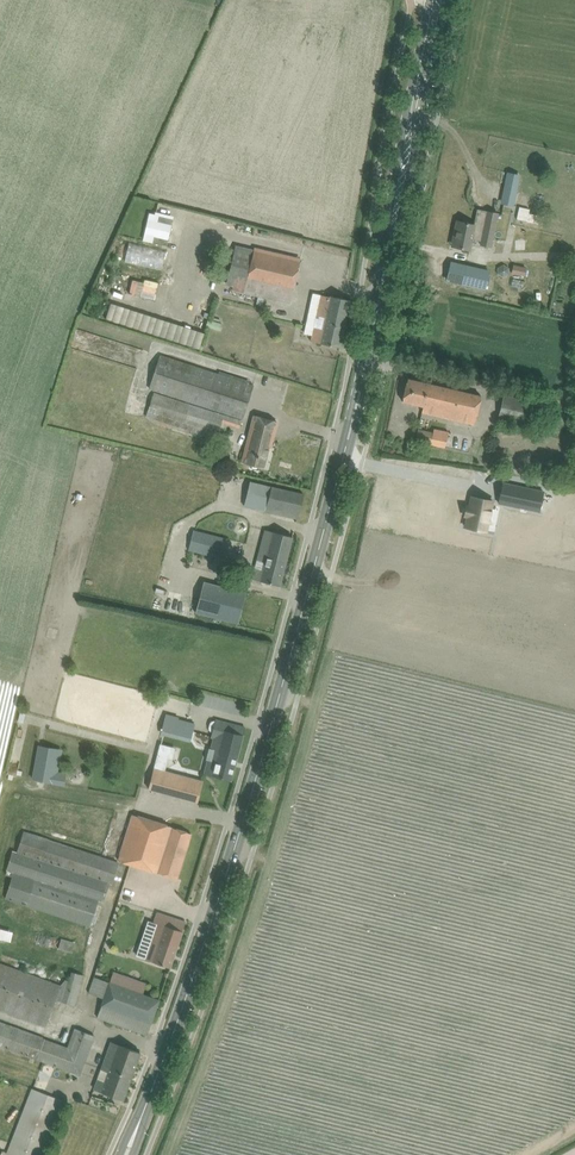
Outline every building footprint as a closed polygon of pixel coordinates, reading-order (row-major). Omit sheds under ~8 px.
[(507,172),(501,202),(513,205),(520,175),(507,172)] [(527,220),(529,208),(518,206),(516,219),(527,220)] [(499,213),(489,211),(477,209),(474,225),(456,221),(454,231),(457,232),(454,246),(470,250),(473,239),(481,240),(480,244),(492,246),(499,213)] [(162,270),(166,250),(128,241),(123,261),(162,270)] [(232,290),(290,304),(300,261),(253,250),(247,279),(235,277),(232,290)] [(451,260),(446,280),(485,289),(490,269),(451,260)] [(512,273),(525,276),(527,267),(513,265),(512,273)] [(310,341),(328,345),(340,347),(350,300),(330,296),(330,297),(321,295),(310,341)] [(198,347),(203,331),(109,303),(104,319),(198,347)] [(208,318),(206,325),(220,330),(222,323),(208,318)] [(252,385),(159,355),(149,388),(242,418),(252,385)] [(422,412),(433,414),(474,424),(480,396),(407,379),(402,401),(423,406),(422,412)] [(153,393),(145,417),(216,439),(221,422),(239,427),(241,421),(153,393)] [(498,418),(526,425),(532,402),(503,395),(498,418)] [(421,426),(429,427),(431,415),(423,413),(421,426)] [(241,461),(250,464),(262,467),(267,446),(271,447),(277,423),(253,416),(241,461)] [(415,440),(426,443),(444,447),(448,431),(433,428),(432,432),(417,429),(415,440)] [(243,505),(297,518),(303,494),(250,481),(243,505)] [(503,483),(498,503),(539,511),(543,491),(503,483)] [(471,496),(465,527),(487,531),(493,501),(471,496)] [(166,525),(165,530),(174,533),(176,527),(176,526),(166,524),(166,525)] [(222,558),(227,539),(193,530),(188,550),(222,558)] [(252,578),(268,582),(279,585),(292,537),(265,530),(252,578)] [(238,623),(246,593),(203,581),(195,612),(238,623)] [(191,737),(195,723),(166,715),(162,729),(191,737)] [(231,780),(245,727),(216,720),(211,737),(214,737),(205,773),(231,780)] [(39,745),(32,779),(64,784),(65,777),(53,775),(58,749),(39,745)] [(202,781),(153,768),(148,788),(196,801),(202,781)] [(91,789),(93,780),(80,777),(78,786),(91,789)] [(191,834),(180,830),(172,827),(132,815),(118,860),(157,873),(165,875),(177,878),(191,834)] [(23,832),(16,853),(12,851),(5,873),(12,875),(4,897),(89,926),(98,900),(103,901),(109,883),(111,884),(118,862),(23,832)] [(170,967),(185,922),(157,912),(154,922),(156,923),(144,958),(170,967)] [(9,941),(12,931),(0,927),(0,938),(9,941)] [(72,951),(75,942),(61,938),(58,948),(72,951)] [(0,964),(0,1009),(45,1026),(55,1000),(71,1005),(82,975),(70,972),(67,981),(64,980),(59,986),(0,964)] [(142,994),(146,984),(113,972),(109,982),(109,983),(142,994)] [(109,983),(109,982),(93,976),(87,993),(104,999),(97,1017),(146,1035),(159,1000),(142,994),(109,983)] [(80,1075),(94,1036),(74,1029),(67,1048),(43,1039),(43,1038),(0,1022),(0,1046),(80,1075)] [(123,1099),(140,1052),(111,1042),(94,1089),(123,1099)] [(52,1097),(31,1088),(5,1154),(43,1154),(64,1101),(52,1097)]
